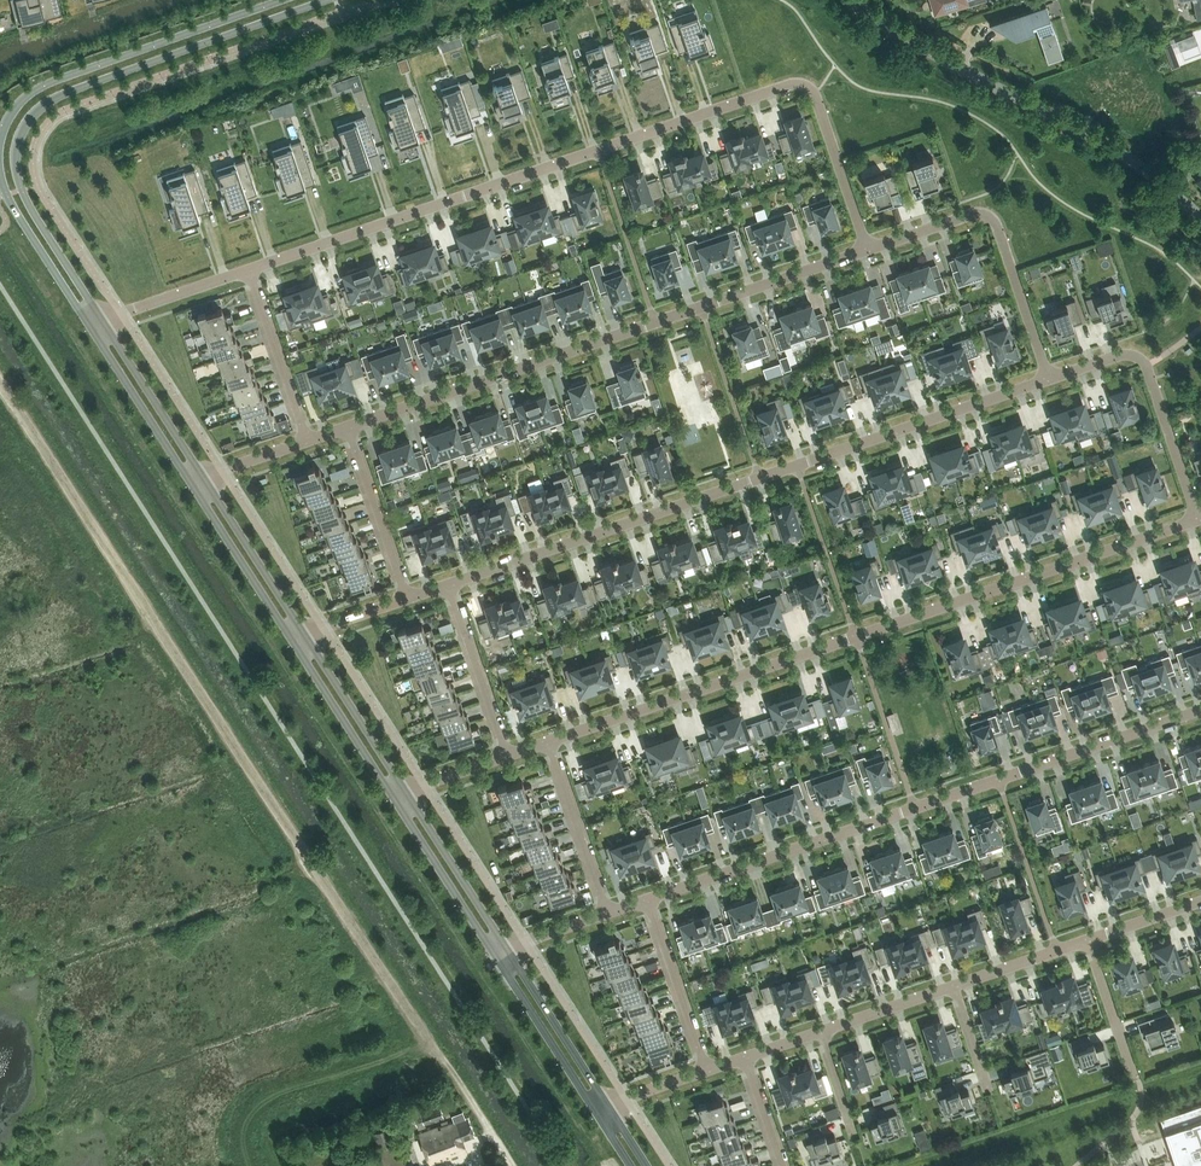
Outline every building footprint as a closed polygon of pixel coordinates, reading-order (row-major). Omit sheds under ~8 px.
[(15,12),(22,11),(25,23),(62,14),(59,0),(11,0),(15,12)] [(967,4),(966,0),(932,0),(936,13),(967,4)] [(1043,49),(1059,43),(1045,4),(989,23),(1007,33),(1019,29),(1020,32),(1036,27),(1043,49)] [(680,26),(671,29),(679,52),(688,49),(690,56),(714,48),(709,33),(706,34),(705,31),(703,32),(695,9),(676,16),(680,26)] [(549,29),(565,24),(562,16),(547,21),(549,29)] [(630,32),(631,36),(631,37),(630,37),(632,44),(633,43),(638,58),(634,59),(633,59),(636,68),(637,70),(652,65),(655,64),(659,63),(659,61),(658,59),(656,53),(667,49),(659,23),(647,27),(647,26),(643,27),(630,32)] [(460,36),(453,38),(456,46),(463,44),(460,36)] [(614,41),(586,50),(593,71),(589,72),(595,89),(616,81),(611,66),(621,63),(614,41)] [(1163,46),(1172,69),(1180,66),(1171,43),(1163,46)] [(574,75),(567,53),(554,57),(554,58),(542,62),(543,66),(549,83),(545,84),(550,98),(551,100),(564,95),(564,96),(571,93),(566,78),(574,75)] [(407,58),(397,61),(401,73),(411,69),(407,58)] [(506,74),(492,79),(494,83),(493,83),(494,84),(493,84),(495,91),(496,90),(501,105),(496,106),(495,106),(498,115),(499,115),(499,117),(514,112),(522,110),(519,100),(530,96),(521,70),(513,72),(514,73),(510,74),(509,73),(506,74)] [(358,75),(348,78),(353,92),(363,89),(358,75)] [(470,79),(441,89),(450,116),(445,117),(450,135),(470,128),(466,118),(481,113),(470,79)] [(404,101),(387,107),(390,115),(389,116),(391,122),(392,122),(395,129),(389,131),(395,148),(415,142),(419,140),(418,138),(415,130),(424,127),(425,128),(426,127),(414,93),(404,97),(403,94),(402,94),(404,101)] [(286,104),(280,106),(284,117),(290,115),(286,104)] [(343,143),(342,144),(345,150),(346,150),(347,154),(342,156),(347,174),(371,166),(368,156),(378,153),(366,115),(355,119),(357,126),(339,132),(343,143)] [(791,120),(791,119),(789,120),(789,121),(786,121),(790,133),(779,137),(778,137),(783,152),(795,148),(796,150),(811,145),(808,135),(811,134),(807,122),(804,123),(802,116),(791,120)] [(760,134),(743,140),(750,161),(761,158),(762,161),(776,157),(770,141),(763,144),(760,134)] [(750,161),(743,140),(742,136),(738,137),(739,138),(728,141),(732,153),(720,157),(720,156),(720,157),(725,172),(738,168),(737,166),(750,161)] [(292,148),(274,154),(277,163),(276,163),(278,169),(279,169),(282,177),(276,179),(282,196),(306,188),(302,176),(312,173),(301,141),(291,144),(292,148)] [(702,154),(686,159),(693,181),(704,177),(705,181),(719,176),(713,160),(712,160),(713,161),(706,163),(702,154)] [(693,181),(686,159),(685,156),(681,157),(671,161),(675,172),(663,176),(668,192),(681,188),(680,186),(693,181)] [(916,163),(913,164),(914,167),(905,170),(911,187),(920,184),(924,196),(930,194),(929,190),(935,187),(935,188),(936,188),(936,187),(939,186),(938,183),(938,182),(938,183),(934,171),(937,170),(932,157),(919,162),(918,161),(916,162),(916,163)] [(236,167),(218,173),(221,182),(220,182),(222,189),(224,188),(226,196),(220,198),(226,215),(250,207),(247,196),(256,193),(256,194),(257,194),(245,160),(236,163),(235,162),(234,163),(236,167)] [(782,161),(775,163),(778,172),(785,170),(782,161)] [(169,210),(176,229),(200,220),(198,214),(209,210),(195,169),(183,173),(185,180),(169,186),(172,195),(171,195),(173,201),(174,201),(177,208),(169,210)] [(639,172),(639,171),(636,172),(636,173),(626,176),(628,183),(626,184),(629,196),(632,195),(636,205),(651,200),(651,199),(662,196),(663,196),(657,178),(657,179),(645,183),(641,171),(639,172)] [(885,177),(884,174),(880,175),(880,174),(877,175),(878,176),(864,180),(868,193),(871,192),(875,204),(875,205),(876,204),(877,207),(880,206),(880,207),(880,206),(887,204),(888,208),(895,206),(891,194),(899,191),(894,174),(885,177)] [(580,208),(582,211),(573,214),(572,215),(577,229),(587,226),(586,223),(601,218),(596,202),(595,200),(597,199),(599,203),(600,203),(595,189),(576,195),(580,208)] [(739,189),(732,191),(734,198),(741,196),(739,189)] [(794,194),(796,202),(803,199),(801,192),(794,194)] [(802,206),(808,221),(817,218),(821,231),(824,230),(825,232),(836,228),(835,226),(838,225),(836,218),(837,217),(834,209),(833,209),(829,197),(802,206)] [(530,208),(540,236),(540,237),(554,232),(555,235),(564,232),(559,216),(557,216),(558,216),(550,219),(549,215),(545,203),(530,208)] [(514,249),(529,244),(527,241),(540,236),(530,208),(516,212),(521,227),(508,232),(514,249)] [(681,209),(673,212),(675,218),(683,215),(681,209)] [(791,209),(768,217),(778,247),(786,244),(786,243),(793,240),(789,227),(796,224),(791,209)] [(778,247),(768,217),(745,225),(750,240),(758,237),(762,251),(777,246),(778,247)] [(488,222),(474,227),(483,254),(496,250),(497,252),(506,249),(501,235),(500,235),(494,237),(493,237),(491,233),(492,233),(488,222)] [(483,254),(474,227),(473,227),(474,230),(461,234),(460,232),(459,232),(464,245),(465,248),(458,251),(458,250),(457,251),(461,265),(484,257),(483,254)] [(735,228),(712,236),(722,266),(722,265),(737,260),(732,246),(740,243),(735,228)] [(722,266),(712,236),(697,241),(696,239),(686,242),(692,260),(701,256),(706,270),(714,268),(714,269),(722,266)] [(431,242),(417,247),(426,274),(439,269),(440,272),(449,269),(444,255),(443,255),(436,258),(435,254),(431,242)] [(569,245),(572,254),(578,252),(575,243),(569,245)] [(426,274),(417,247),(402,251),(406,261),(405,262),(406,264),(407,264),(408,267),(401,270),(399,270),(405,286),(414,283),(412,278),(426,274)] [(973,249),(970,250),(969,248),(958,252),(959,254),(956,255),(960,268),(952,271),(958,286),(983,277),(979,265),(980,264),(977,256),(976,256),(973,249)] [(654,271),(657,279),(658,279),(660,286),(664,285),(664,287),(675,283),(675,281),(678,280),(673,267),(681,264),(676,249),(651,257),(655,270),(654,271)] [(1082,266),(1078,252),(1069,256),(1073,269),(1082,266)] [(513,258),(505,261),(508,272),(517,269),(513,258)] [(360,266),(359,266),(369,296),(371,301),(394,293),(387,274),(386,275),(379,277),(378,274),(374,261),(373,262),(374,264),(361,269),(360,266)] [(609,289),(613,302),(616,301),(617,303),(628,299),(627,297),(630,296),(628,289),(629,288),(626,280),(625,280),(621,267),(604,273),(600,262),(591,265),(600,292),(609,289)] [(946,290),(941,275),(933,278),(928,264),(920,267),(920,266),(912,269),(922,298),(946,290)] [(369,296),(359,266),(345,271),(349,282),(350,286),(350,287),(343,289),(342,289),(348,306),(357,303),(356,300),(369,296)] [(1039,267),(1030,270),(1032,275),(1041,272),(1039,267)] [(912,269),(912,270),(897,275),(902,289),(893,292),(900,312),(910,309),(908,303),(922,298),(912,269)] [(587,296),(594,293),(589,278),(581,281),(581,283),(568,287),(578,316),(587,313),(587,311),(591,309),(587,296)] [(300,286),(300,287),(310,316),(311,321),(334,314),(328,295),(327,295),(319,298),(318,294),(314,282),(313,282),(314,285),(301,289),(300,286)] [(1128,317),(1124,318),(1120,308),(1124,306),(1120,295),(1116,282),(1100,288),(1103,295),(1096,298),(1095,295),(1085,299),(1092,318),(1106,314),(1109,324),(1128,318),(1128,317)] [(458,284),(450,286),(453,294),(461,291),(458,284)] [(854,288),(864,318),(879,313),(880,319),(890,315),(884,295),(874,298),(870,284),(855,289),(854,288)] [(310,316),(300,287),(286,291),(289,301),(289,304),(290,304),(291,307),(284,310),(283,310),(289,329),(303,324),(301,319),(310,316)] [(558,305),(563,319),(568,317),(569,319),(578,316),(568,287),(555,292),(554,290),(546,293),(551,308),(558,305)] [(846,292),(839,295),(843,309),(833,312),(838,327),(864,318),(854,288),(846,291),(846,292)] [(538,296),(539,297),(526,302),(535,331),(545,327),(544,325),(549,324),(544,310),(551,308),(546,293),(538,296)] [(220,297),(212,300),(214,305),(222,303),(220,297)] [(414,300),(406,303),(408,309),(417,306),(414,300)] [(1053,315),(1045,318),(1050,334),(1054,333),(1057,342),(1072,337),(1069,326),(1082,321),(1075,300),(1065,303),(1066,306),(1052,310),(1053,315)] [(435,302),(427,304),(429,310),(437,308),(435,302)] [(525,332),(526,334),(535,331),(526,302),(513,306),(512,304),(504,307),(509,322),(516,320),(521,333),(525,332)] [(970,302),(960,305),(963,313),(972,310),(970,302)] [(803,306),(795,308),(805,338),(814,335),(815,338),(830,333),(824,315),(816,318),(811,304),(804,307),(803,306)] [(502,340),(506,338),(502,324),(509,322),(504,307),(496,310),(496,312),(483,316),(493,345),(502,342),(502,340)] [(785,329),(774,333),(779,350),(792,346),(791,343),(805,338),(795,308),(795,309),(795,310),(780,315),(785,329)] [(197,318),(201,329),(202,329),(203,332),(204,332),(229,324),(234,322),(231,314),(224,316),(222,309),(215,311),(206,314),(206,313),(198,315),(199,318),(197,318)] [(408,310),(401,313),(403,319),(410,316),(408,310)] [(473,334),(478,348),(483,346),(484,348),(493,345),(483,316),(470,321),(470,319),(461,322),(466,337),(473,334)] [(384,320),(377,323),(379,329),(387,327),(384,320)] [(887,326),(891,335),(900,332),(897,322),(887,326)] [(454,358),(453,357),(460,354),(455,340),(463,338),(458,323),(436,331),(446,360),(454,358)] [(210,346),(236,338),(236,337),(233,329),(231,330),(229,324),(204,332),(207,343),(209,343),(210,347),(210,346)] [(736,339),(734,339),(735,342),(737,341),(744,362),(769,354),(763,336),(755,338),(750,325),(747,326),(747,324),(736,328),(736,330),(733,331),(736,339)] [(1000,361),(1019,355),(1015,340),(1014,341),(1015,345),(1013,346),(1012,344),(1006,328),(996,331),(993,324),(979,329),(985,348),(995,345),(1000,361)] [(426,350),(430,364),(445,359),(445,360),(446,360),(436,331),(413,338),(418,353),(426,350)] [(404,332),(395,335),(398,343),(384,348),(394,378),(395,378),(394,377),(409,372),(404,358),(412,355),(404,332)] [(954,347),(944,350),(955,380),(969,375),(964,359),(972,356),(965,337),(952,342),(954,347)] [(217,360),(242,352),(243,352),(240,343),(238,344),(236,338),(210,346),(214,357),(216,357),(217,361),(217,360)] [(882,342),(874,344),(877,352),(885,349),(882,342)] [(361,356),(366,371),(374,368),(379,382),(386,379),(387,381),(394,378),(384,348),(361,356)] [(941,385),(955,380),(944,350),(935,353),(934,348),(920,353),(927,371),(935,369),(936,372),(937,375),(941,385)] [(224,374),(249,366),(254,364),(251,356),(244,358),(242,352),(217,360),(221,371),(222,371),(223,375),(224,374)] [(788,355),(780,358),(784,371),(792,368),(788,355)] [(342,365),(331,369),(340,396),(352,392),(347,376),(355,373),(350,359),(341,362),(342,365)] [(883,374),(892,398),(893,401),(907,396),(904,386),(904,383),(903,383),(902,380),(910,377),(905,361),(896,364),(892,364),(882,367),(884,373),(883,374)] [(632,365),(631,363),(620,367),(621,369),(618,370),(622,383),(614,386),(621,404),(646,396),(639,375),(641,374),(640,371),(638,372),(635,364),(632,365)] [(340,396),(331,369),(319,373),(317,365),(303,370),(310,389),(318,386),(319,389),(319,390),(320,392),(323,402),(340,396)] [(846,365),(839,368),(842,375),(849,372),(846,365)] [(230,389),(256,380),(254,371),(251,372),(249,366),(224,374),(227,385),(229,385),(230,389)] [(879,403),(892,398),(883,374),(884,373),(882,367),(882,366),(881,366),(859,374),(865,392),(873,390),(879,406),(880,405),(879,403)] [(783,376),(786,387),(795,384),(791,373),(783,376)] [(237,403),(262,394),(263,394),(260,385),(258,386),(256,380),(230,389),(234,399),(236,399),(237,403)] [(583,382),(583,380),(572,384),(572,386),(569,387),(574,400),(566,403),(571,418),(596,410),(592,397),(593,396),(590,388),(589,388),(587,381),(583,382)] [(854,385),(857,394),(862,392),(859,383),(854,385)] [(823,395),(832,422),(846,417),(842,407),(843,407),(842,404),(841,404),(840,401),(848,398),(848,396),(853,394),(850,384),(844,386),(844,384),(835,387),(836,390),(823,395)] [(1136,401),(1132,387),(1113,393),(1118,409),(1109,412),(1114,427),(1124,424),(1123,421),(1138,416),(1132,400),(1133,399),(1132,397),(1134,397),(1136,401)] [(832,422),(823,395),(822,392),(808,397),(807,394),(798,397),(803,413),(812,411),(817,427),(832,422)] [(244,417),(269,408),(270,408),(267,399),(265,400),(262,394),(237,403),(241,413),(242,413),(244,417)] [(564,421),(559,406),(551,409),(546,395),(532,400),(531,399),(541,428),(564,421)] [(787,416),(781,396),(766,401),(769,409),(758,412),(764,428),(763,429),(764,431),(762,431),(760,427),(759,427),(764,442),(784,435),(778,419),(787,416)] [(521,419),(513,422),(519,439),(528,436),(528,433),(541,428),(531,399),(523,401),(524,403),(517,405),(521,419)] [(1080,404),(1067,408),(1076,436),(1075,436),(1077,441),(1100,433),(1094,415),(1085,417),(1080,401),(1080,404)] [(1053,443),(1075,436),(1076,436),(1067,408),(1066,405),(1052,410),(1056,425),(1056,426),(1048,428),(1053,443)] [(269,408),(244,417),(248,428),(249,427),(250,431),(251,433),(263,429),(262,427),(277,422),(276,420),(274,413),(271,414),(269,408)] [(494,443),(507,438),(507,440),(515,437),(510,423),(503,425),(499,411),(494,413),(493,411),(484,414),(494,443)] [(468,437),(473,452),(481,449),(481,447),(494,443),(484,414),(474,417),(475,419),(470,421),(475,435),(468,437)] [(1020,425),(1007,429),(1017,458),(1039,451),(1034,435),(1026,437),(1020,421),(1019,422),(1020,425)] [(473,452),(468,437),(461,440),(456,426),(451,427),(451,425),(441,428),(451,457),(464,453),(465,455),(473,452)] [(1017,459),(1017,458),(1007,429),(1006,426),(992,431),(995,441),(995,444),(996,444),(997,447),(989,450),(995,469),(1004,466),(1003,463),(1017,459)] [(441,428),(432,432),(433,434),(428,435),(433,449),(426,452),(431,466),(439,464),(438,462),(451,457),(441,428)] [(622,432),(625,439),(629,441),(634,432),(628,430),(622,432)] [(1119,430),(1110,434),(1113,443),(1122,440),(1119,430)] [(628,451),(623,437),(618,439),(620,445),(618,446),(621,453),(628,451)] [(396,446),(395,445),(405,475),(428,467),(423,453),(415,455),(410,442),(396,446)] [(965,457),(960,442),(946,447),(946,450),(955,474),(956,474),(969,469),(970,474),(980,471),(977,465),(984,463),(980,452),(966,457),(966,456),(965,457)] [(385,465),(377,468),(382,483),(405,475),(395,445),(387,448),(387,449),(380,452),(385,465)] [(657,479),(660,478),(670,474),(668,467),(671,466),(667,455),(664,455),(660,445),(633,454),(639,472),(640,472),(640,471),(651,467),(655,479),(657,479)] [(957,477),(956,474),(955,474),(946,450),(934,454),(933,451),(932,452),(937,468),(929,470),(934,484),(957,477)] [(1119,453),(1111,456),(1118,476),(1125,473),(1119,453)] [(1082,454),(1073,457),(1076,465),(1085,462),(1082,454)] [(574,456),(568,459),(570,465),(576,463),(574,456)] [(610,461),(612,466),(601,470),(610,495),(611,495),(609,491),(626,486),(623,476),(630,474),(624,456),(610,461)] [(900,462),(886,467),(895,494),(908,490),(910,495),(919,492),(914,475),(905,478),(900,462)] [(336,478),(354,471),(351,464),(333,471),(336,478)] [(295,493),(302,491),(327,482),(324,474),(322,475),(320,468),(316,469),(314,465),(308,467),(310,472),(297,476),(301,487),(302,491),(295,493)] [(1130,488),(1134,487),(1144,484),(1149,500),(1168,493),(1165,484),(1162,485),(1161,482),(1161,483),(1155,466),(1140,472),(1139,469),(1129,472),(1125,474),(1130,488)] [(896,497),(895,494),(886,467),(872,472),(875,482),(874,482),(875,485),(876,485),(877,488),(869,491),(875,510),(889,505),(887,500),(896,497)] [(476,468),(467,471),(470,481),(479,478),(476,468)] [(596,499),(607,496),(610,495),(601,470),(589,474),(587,470),(574,474),(581,492),(592,488),(596,499)] [(921,473),(914,475),(919,492),(927,489),(921,473)] [(573,494),(567,475),(553,480),(555,486),(544,489),(553,515),(552,511),(569,505),(565,496),(572,493),(573,494)] [(1059,481),(1063,494),(1071,491),(1067,478),(1059,481)] [(1095,491),(1105,518),(1119,514),(1113,498),(1122,495),(1117,481),(1108,484),(1109,487),(1095,491)] [(329,489),(327,482),(302,491),(295,493),(295,494),(305,491),(309,505),(334,496),(334,495),(332,488),(329,489)] [(1034,482),(1027,484),(1029,490),(1036,487),(1034,482)] [(862,496),(856,499),(847,502),(841,486),(822,492),(827,506),(828,506),(826,502),(828,501),(829,503),(835,519),(850,514),(851,517),(861,513),(867,511),(862,496)] [(518,496),(523,512),(524,512),(524,511),(535,507),(539,519),(550,515),(550,516),(553,515),(544,489),(531,494),(531,492),(518,496)] [(1105,518),(1095,491),(1082,495),(1080,490),(1071,494),(1077,510),(1085,507),(1086,511),(1086,513),(1087,513),(1090,523),(1105,518)] [(495,497),(498,505),(487,509),(496,534),(495,530),(496,530),(512,525),(508,515),(515,513),(516,513),(509,493),(495,497)] [(988,497),(991,506),(999,504),(995,494),(988,497)] [(317,518),(342,509),(341,509),(339,502),(337,502),(334,496),(309,505),(312,504),(317,518)] [(396,497),(388,500),(391,507),(398,505),(396,497)] [(1035,509),(1034,509),(1043,536),(1044,539),(1045,539),(1048,538),(1059,534),(1055,524),(1056,524),(1055,521),(1054,522),(1053,518),(1062,515),(1056,499),(1047,502),(1049,507),(1036,511),(1035,509)] [(797,522),(800,521),(796,509),(793,510),(791,503),(780,507),(780,506),(778,507),(778,508),(775,508),(779,520),(768,524),(767,524),(773,541),(800,532),(797,522)] [(408,504),(401,506),(403,513),(407,512),(409,508),(408,504)] [(496,534),(487,509),(486,504),(473,509),(460,513),(466,531),(467,531),(478,527),(482,538),(493,535),(496,534)] [(319,518),(324,532),(349,523),(349,522),(346,515),(344,516),(342,509),(317,518),(317,519),(319,518)] [(1012,518),(1006,520),(1011,532),(1017,530),(1025,528),(1029,541),(1043,536),(1034,509),(1012,516),(1012,518)] [(943,512),(937,515),(939,523),(946,521),(943,512)] [(935,515),(929,517),(931,525),(938,522),(935,515)] [(458,533),(452,517),(438,522),(440,525),(429,529),(438,554),(437,550),(438,550),(453,545),(450,535),(457,533),(458,533)] [(753,555),(752,550),(765,546),(758,528),(751,531),(748,521),(731,527),(730,523),(729,524),(738,549),(742,559),(753,555)] [(973,525),(983,557),(984,560),(984,559),(999,555),(995,545),(996,544),(995,542),(994,542),(993,539),(1001,536),(1007,534),(1003,521),(997,523),(997,522),(988,525),(989,528),(976,532),(973,525)] [(330,542),(331,545),(357,537),(356,536),(354,529),(351,529),(349,523),(324,532),(327,531),(330,542)] [(438,554),(429,529),(427,523),(412,528),(413,532),(402,535),(408,551),(409,551),(408,551),(420,547),(424,558),(434,555),(435,555),(438,554)] [(881,523),(873,526),(875,533),(884,530),(881,523)] [(714,562),(727,558),(725,553),(738,549),(729,524),(727,524),(727,525),(716,529),(720,540),(709,544),(708,544),(714,562)] [(973,525),(950,532),(956,551),(965,548),(969,562),(983,557),(973,525)] [(338,555),(339,559),(364,550),(361,542),(359,543),(357,537),(331,545),(331,546),(334,545),(338,555)] [(864,541),(869,554),(878,551),(874,538),(864,541)] [(693,568),(707,563),(702,547),(701,547),(701,548),(694,550),(691,541),(675,546),(673,543),(682,568),(692,564),(693,568)] [(928,548),(915,553),(924,580),(939,575),(935,565),(936,565),(935,562),(934,563),(933,559),(941,556),(937,542),(928,545),(928,548)] [(657,579),(669,575),(669,573),(682,568),(673,543),(670,544),(659,548),(663,559),(652,563),(651,563),(657,579)] [(341,558),(346,572),(371,564),(368,556),(366,556),(364,550),(339,559),(341,558)] [(892,558),(886,560),(890,574),(896,572),(905,569),(910,585),(924,580),(915,553),(914,553),(902,557),(901,555),(892,558)] [(784,556),(776,559),(779,567),(787,564),(784,556)] [(855,590),(858,599),(877,593),(872,577),(881,574),(876,559),(866,562),(867,565),(852,570),(857,586),(857,587),(858,589),(855,590)] [(634,581),(636,587),(650,582),(645,567),(644,567),(637,570),(634,560),(617,566),(616,562),(624,588),(625,587),(624,584),(634,581)] [(1196,573),(1192,560),(1178,564),(1177,562),(1189,597),(1200,592),(1200,571),(1196,573)] [(612,594),(612,592),(624,588),(616,562),(613,563),(613,564),(602,567),(606,579),(595,583),(595,582),(594,583),(600,599),(612,594)] [(1164,599),(1166,604),(1175,601),(1174,598),(1187,594),(1188,597),(1189,597),(1177,562),(1162,567),(1167,581),(1167,582),(1159,585),(1158,582),(1154,584),(1159,601),(1164,599)] [(374,572),(371,564),(346,572),(347,574),(346,575),(347,577),(348,577),(351,587),(364,583),(365,587),(371,585),(370,581),(374,579),(372,572),(374,572)] [(788,565),(779,568),(782,577),(791,574),(788,565)] [(780,575),(778,569),(769,572),(772,578),(780,575)] [(1120,581),(1119,581),(1130,614),(1153,606),(1152,602),(1158,600),(1154,587),(1147,590),(1139,592),(1135,579),(1121,584),(1120,581)] [(577,580),(560,585),(559,582),(567,607),(578,603),(580,609),(594,604),(588,586),(587,586),(587,587),(580,589),(577,580)] [(1111,602),(1103,605),(1107,619),(1116,616),(1115,613),(1128,609),(1130,614),(1119,581),(1105,586),(1109,596),(1108,596),(1109,599),(1110,599),(1111,602)] [(537,602),(542,618),(555,614),(554,612),(567,607),(559,582),(556,583),(545,587),(549,598),(538,602),(537,602)] [(793,590),(788,592),(792,604),(807,599),(812,615),(831,608),(828,599),(825,600),(824,598),(818,582),(803,587),(803,584),(793,587),(793,590)] [(759,603),(758,603),(767,630),(768,633),(783,628),(779,618),(780,618),(779,615),(779,616),(777,612),(786,609),(780,593),(771,596),(773,601),(760,606),(759,603)] [(1082,611),(1077,596),(1062,601),(1073,633),(1087,628),(1088,631),(1097,628),(1090,608),(1082,611)] [(518,600),(502,605),(501,602),(500,602),(509,627),(508,624),(519,620),(521,627),(535,622),(529,606),(529,607),(522,609),(518,600)] [(1062,601),(1063,604),(1049,608),(1054,622),(1045,625),(1051,641),(1074,633),(1073,633),(1062,601)] [(479,622),(484,638),(497,634),(496,632),(509,627),(500,602),(497,603),(498,603),(487,607),(491,618),(479,622)] [(735,608),(729,610),(731,614),(735,627),(749,622),(754,638),(755,638),(754,635),(767,630),(758,603),(736,611),(735,608)] [(664,608),(655,611),(658,618),(666,615),(664,608)] [(714,616),(700,620),(702,625),(711,652),(726,648),(722,638),(723,637),(722,635),(720,632),(735,627),(731,614),(724,616),(723,613),(714,616)] [(1020,615),(1005,620),(1015,648),(1016,647),(1017,652),(1039,645),(1038,643),(1033,629),(1025,631),(1020,615)] [(996,641),(988,644),(993,658),(1002,655),(1001,652),(1015,648),(1005,620),(991,625),(994,635),(995,638),(996,641)] [(422,624),(406,629),(406,627),(398,630),(398,632),(391,634),(391,635),(397,633),(401,644),(402,644),(403,647),(434,636),(431,628),(425,631),(422,624)] [(688,627),(679,630),(684,644),(692,641),(697,657),(711,652),(702,625),(689,630),(688,627)] [(600,629),(605,642),(611,640),(607,627),(600,629)] [(665,655),(664,655),(663,651),(671,648),(667,634),(658,637),(659,640),(646,645),(653,669),(654,672),(669,667),(665,657),(666,657),(665,655)] [(410,661),(436,652),(434,644),(431,645),(429,639),(434,637),(434,636),(403,647),(404,647),(408,658),(409,658),(410,661)] [(977,651),(968,654),(962,638),(943,645),(946,655),(949,654),(950,656),(956,672),(966,668),(969,675),(983,671),(977,651)] [(622,650),(626,664),(635,661),(640,677),(641,677),(640,674),(653,669),(646,645),(645,642),(622,650)] [(1053,643),(1046,646),(1048,653),(1049,655),(1056,653),(1053,643)] [(1200,676),(1200,650),(1199,644),(1176,652),(1181,667),(1189,665),(1194,678),(1200,676)] [(1048,653),(1046,646),(1037,649),(1039,656),(1048,653)] [(1106,648),(1096,652),(1099,659),(1108,655),(1106,648)] [(417,675),(443,666),(440,658),(438,659),(436,653),(436,652),(410,661),(414,672),(416,672),(417,675)] [(609,654),(587,661),(597,689),(610,684),(611,687),(612,687),(606,671),(614,668),(609,654)] [(1169,655),(1145,663),(1156,693),(1156,692),(1156,691),(1171,686),(1166,672),(1174,670),(1169,655)] [(507,661),(497,664),(499,672),(509,669),(507,661)] [(578,684),(579,687),(580,686),(583,696),(598,691),(597,689),(587,661),(587,662),(588,664),(574,669),(574,666),(565,669),(569,683),(578,681),(579,684),(578,684)] [(1122,672),(1116,674),(1120,688),(1127,686),(1135,683),(1140,697),(1147,694),(1148,695),(1156,693),(1145,663),(1146,666),(1137,669),(1136,663),(1121,668),(1122,672)] [(443,666),(417,675),(421,686),(422,686),(423,689),(454,678),(452,670),(444,673),(442,667),(443,666)] [(1002,670),(993,673),(996,683),(1005,679),(1002,670)] [(552,707),(547,691),(555,688),(550,674),(541,677),(542,680),(529,685),(538,712),(552,707)] [(984,676),(987,685),(994,683),(990,674),(984,676)] [(1117,689),(1112,674),(1085,684),(1095,713),(1103,711),(1103,709),(1110,707),(1106,693),(1117,689)] [(829,702),(823,704),(830,722),(833,733),(836,740),(842,738),(840,731),(839,728),(836,720),(835,716),(844,713),(843,710),(858,705),(853,689),(852,687),(855,686),(852,676),(833,682),(838,699),(829,702)] [(454,679),(454,678),(423,689),(424,689),(428,700),(429,700),(430,703),(456,694),(454,686),(451,687),(449,681),(454,679)] [(538,712),(529,685),(515,689),(513,684),(504,687),(510,704),(518,701),(519,704),(520,707),(524,717),(538,712)] [(1061,689),(1067,706),(1075,704),(1079,717),(1094,712),(1095,713),(1085,684),(1071,688),(1070,686),(1061,689)] [(1046,697),(1031,702),(1041,732),(1042,731),(1041,730),(1057,725),(1052,711),(1060,709),(1055,694),(1057,693),(1055,686),(1044,690),(1046,697)] [(984,692),(988,705),(995,703),(990,690),(984,692)] [(800,691),(785,696),(786,698),(795,723),(796,725),(798,731),(820,723),(818,718),(813,703),(805,706),(805,705),(800,691)] [(456,695),(457,694),(456,694),(430,703),(430,704),(431,703),(434,714),(436,714),(437,717),(463,708),(460,700),(458,701),(456,695)] [(777,716),(768,719),(773,733),(796,725),(795,723),(786,698),(773,703),(772,700),(771,700),(777,716)] [(1031,702),(1008,710),(1013,725),(1021,722),(1025,736),(1033,733),(1034,734),(1041,732),(1031,702)] [(463,709),(463,708),(437,717),(437,718),(437,717),(441,728),(442,728),(444,731),(470,722),(467,714),(465,715),(463,709)] [(757,741),(752,725),(743,728),(738,712),(724,717),(733,744),(746,739),(748,744),(757,741)] [(995,714),(970,723),(976,741),(974,742),(975,744),(977,744),(980,751),(983,750),(984,752),(995,749),(994,747),(997,746),(993,732),(1001,730),(995,714)] [(724,717),(709,721),(713,731),(712,732),(713,734),(714,734),(715,737),(707,740),(712,756),(721,753),(720,748),(733,744),(724,717)] [(448,742),(449,742),(450,746),(451,746),(451,748),(463,744),(462,742),(482,735),(481,733),(478,727),(471,729),(469,723),(470,723),(470,722),(444,731),(444,732),(444,731),(448,742)] [(897,722),(891,724),(893,730),(899,728),(897,722)] [(696,765),(690,746),(682,749),(676,733),(675,733),(676,736),(663,740),(673,770),(674,773),(696,765)] [(491,738),(482,741),(484,747),(493,744),(491,738)] [(652,757),(653,758),(645,761),(651,780),(661,777),(660,774),(673,770),(663,740),(662,738),(648,743),(653,757),(652,757)] [(712,756),(706,740),(699,743),(705,758),(712,756)] [(855,743),(848,746),(850,753),(857,750),(855,743)] [(1193,747),(1193,748),(1186,751),(1190,765),(1182,768),(1187,782),(1200,778),(1200,745),(1193,747)] [(890,770),(888,771),(882,753),(866,759),(865,756),(856,759),(862,777),(870,774),(875,787),(878,786),(878,788),(890,785),(889,782),(892,781),(889,774),(891,773),(890,770)] [(615,757),(602,761),(609,786),(610,789),(633,781),(628,767),(620,770),(615,754),(614,754),(615,757)] [(583,780),(574,783),(580,799),(588,796),(596,794),(595,791),(609,786),(602,761),(601,759),(586,763),(591,778),(583,780)] [(1150,762),(1143,764),(1152,793),(1153,794),(1178,786),(1173,771),(1163,774),(1159,760),(1151,763),(1150,762)] [(855,779),(850,764),(827,772),(837,801),(845,799),(845,798),(852,795),(847,781),(855,779)] [(1124,787),(1119,789),(1124,804),(1129,802),(1153,794),(1152,793),(1143,764),(1142,765),(1143,766),(1128,771),(1132,785),(1124,787)] [(822,805),(837,800),(837,802),(837,801),(827,772),(804,780),(809,794),(817,792),(822,805)] [(1101,780),(1086,785),(1085,784),(1095,814),(1118,806),(1113,791),(1105,794),(1101,780)] [(502,801),(504,804),(534,794),(532,786),(525,788),(522,781),(491,792),(492,792),(497,791),(501,801),(502,801)] [(799,781),(791,784),(791,786),(778,790),(788,819),(797,816),(796,814),(801,813),(796,799),(804,796),(799,781)] [(1085,784),(1077,787),(1077,788),(1070,791),(1074,805),(1066,807),(1071,822),(1095,814),(1085,784)] [(773,822),(778,821),(778,823),(788,819),(778,790),(764,795),(764,793),(756,796),(761,811),(768,808),(773,822)] [(535,794),(534,794),(504,804),(504,805),(508,816),(509,815),(510,818),(537,809),(534,801),(531,802),(529,796),(535,794)] [(755,831),(754,829),(759,827),(754,813),(761,811),(756,796),(749,799),(749,800),(736,805),(746,834),(755,831)] [(1044,800),(1041,801),(1040,798),(1029,802),(1030,804),(1027,805),(1029,813),(1028,813),(1031,822),(1032,821),(1036,834),(1053,828),(1054,831),(1063,828),(1056,810),(1048,813),(1044,800)] [(722,809),(722,808),(714,811),(719,825),(726,823),(731,837),(736,835),(736,837),(746,834),(736,805),(722,809)] [(543,823),(541,815),(538,816),(536,810),(537,810),(537,809),(510,818),(510,819),(511,819),(514,830),(516,829),(517,832),(543,823)] [(695,849),(710,844),(705,830),(713,827),(708,813),(685,820),(695,850),(696,850),(695,849)] [(997,824),(995,824),(993,817),(990,818),(989,816),(978,820),(979,822),(976,823),(980,836),(972,839),(978,857),(987,854),(986,851),(1003,846),(998,833),(999,832),(997,824)] [(687,852),(688,853),(695,850),(685,820),(662,828),(667,843),(675,840),(680,854),(687,852)] [(524,846),(555,836),(552,828),(545,830),(543,824),(543,823),(517,832),(517,833),(521,844),(523,843),(524,846)] [(953,831),(946,833),(945,832),(938,835),(948,864),(970,857),(965,842),(957,845),(953,831)] [(629,842),(638,869),(652,864),(647,848),(655,846),(650,832),(641,835),(642,837),(629,842)] [(937,835),(937,836),(923,841),(928,855),(920,857),(925,872),(948,864),(938,835),(937,835)] [(529,857),(530,860),(561,850),(559,842),(552,844),(549,838),(555,836),(524,846),(524,847),(528,858),(529,857)] [(1175,848),(1175,849),(1183,873),(1184,876),(1199,871),(1195,861),(1196,861),(1195,858),(1193,855),(1200,852),(1196,838),(1187,841),(1188,844),(1175,848)] [(624,874),(638,869),(629,842),(615,847),(614,844),(605,847),(610,861),(618,858),(620,862),(619,862),(620,864),(624,874)] [(1081,849),(1084,858),(1090,855),(1087,846),(1081,849)] [(1170,878),(1183,873),(1175,849),(1175,848),(1175,846),(1152,854),(1157,868),(1165,865),(1170,881),(1171,880),(1170,878)] [(900,849),(895,851),(894,849),(885,852),(895,882),(918,875),(913,860),(905,862),(900,849)] [(1078,849),(1073,850),(1077,861),(1082,859),(1078,849)] [(536,871),(537,874),(563,865),(561,857),(558,858),(556,852),(561,850),(530,860),(530,861),(531,861),(535,872),(536,871)] [(875,855),(876,857),(870,859),(875,873),(867,875),(872,890),(895,882),(885,852),(875,855)] [(1131,863),(1118,868),(1127,895),(1142,890),(1138,880),(1139,880),(1138,878),(1137,878),(1136,874),(1144,871),(1140,857),(1131,860),(1131,863)] [(543,885),(544,889),(570,879),(567,871),(565,872),(563,866),(564,866),(563,865),(537,874),(537,875),(538,875),(541,886),(543,885)] [(848,867),(842,869),(841,866),(832,870),(843,900),(865,893),(860,878),(852,880),(848,867)] [(1113,900),(1127,895),(1118,868),(1105,872),(1104,870),(1095,873),(1099,887),(1108,884),(1113,900)] [(988,869),(981,871),(983,879),(990,876),(988,869)] [(1082,908),(1076,891),(1086,888),(1079,869),(1064,874),(1067,881),(1057,885),(1062,901),(1062,903),(1060,904),(1059,900),(1058,900),(1063,914),(1082,908)] [(823,873),(823,875),(818,877),(823,891),(815,893),(820,908),(843,900),(832,870),(823,873)] [(570,880),(570,879),(544,889),(548,900),(549,899),(550,903),(551,903),(551,905),(563,901),(563,899),(577,894),(574,885),(572,886),(570,880)] [(799,883),(795,885),(794,883),(785,886),(794,915),(808,910),(808,912),(816,909),(811,895),(804,897),(799,883)] [(775,889),(776,891),(771,893),(776,907),(769,909),(774,924),(782,921),(781,919),(794,915),(785,886),(775,889)] [(512,890),(506,892),(508,898),(514,896),(512,890)] [(1022,929),(1024,928),(1027,927),(1022,915),(1034,911),(1035,911),(1029,896),(1020,899),(1019,897),(1001,903),(1005,913),(1002,914),(1006,926),(1009,925),(1011,932),(1021,929),(1022,929)] [(752,899),(751,897),(742,900),(752,929),(765,925),(766,926),(774,924),(769,909),(762,911),(757,898),(752,899)] [(733,906),(729,907),(733,921),(726,924),(731,938),(739,936),(739,934),(752,929),(742,900),(733,904),(733,906)] [(930,901),(922,904),(924,910),(932,908),(930,901)] [(876,908),(879,916),(886,913),(883,905),(876,908)] [(987,927),(981,908),(967,913),(969,919),(958,922),(966,944),(983,938),(979,929),(986,926),(986,927),(987,927)] [(522,917),(524,924),(534,921),(531,914),(522,917)] [(719,942),(728,939),(723,925),(715,927),(710,914),(696,919),(695,917),(695,918),(705,947),(706,947),(705,944),(718,940),(719,942)] [(677,940),(682,955),(705,947),(695,918),(687,920),(687,921),(680,924),(685,938),(677,940)] [(932,929),(937,945),(938,945),(938,944),(949,940),(953,952),(964,948),(964,949),(967,948),(966,944),(958,922),(945,927),(945,925),(932,929)] [(930,946),(925,930),(911,935),(912,938),(901,942),(909,964),(925,958),(922,948),(929,946),(930,946)] [(601,963),(627,955),(627,954),(626,954),(624,947),(622,947),(619,940),(615,942),(614,938),(608,940),(609,944),(597,948),(600,959),(601,963)] [(907,968),(910,967),(909,964),(901,942),(888,946),(887,944),(875,949),(880,964),(881,964),(892,960),(896,971),(907,968)] [(1151,949),(1156,963),(1157,963),(1156,958),(1158,958),(1158,960),(1159,960),(1164,976),(1179,971),(1180,974),(1190,970),(1185,956),(1176,959),(1170,943),(1151,949)] [(873,966),(866,945),(852,950),(855,958),(844,961),(852,983),(868,977),(865,968),(872,965),(872,966),(873,966)] [(627,955),(601,963),(602,964),(604,963),(609,977),(634,968),(631,960),(629,961),(627,955)] [(1110,963),(1115,977),(1116,977),(1114,973),(1116,972),(1117,974),(1118,974),(1123,990),(1138,985),(1139,988),(1149,984),(1144,970),(1135,973),(1129,957),(1110,963)] [(750,963),(752,970),(759,967),(757,960),(750,963)] [(656,961),(645,964),(647,970),(658,967),(656,961)] [(839,991),(850,987),(850,988),(853,987),(852,983),(844,961),(831,966),(830,961),(817,966),(823,984),(824,984),(824,983),(835,979),(839,991)] [(636,975),(634,968),(609,977),(611,976),(616,991),(641,982),(641,981),(639,974),(636,975)] [(815,968),(810,969),(816,985),(820,984),(815,968)] [(787,981),(795,1003),(811,997),(808,987),(815,985),(816,985),(810,969),(796,974),(799,980),(788,984),(787,981)] [(1072,976),(1061,980),(1061,979),(1058,981),(1059,984),(1067,1006),(1080,1001),(1081,1006),(1094,1001),(1088,983),(1087,983),(1087,984),(1076,988),(1072,976)] [(796,1006),(795,1003),(787,981),(774,985),(773,983),(761,988),(766,1003),(767,1003),(778,999),(782,1010),(792,1007),(793,1007),(796,1006)] [(624,1004),(649,995),(648,995),(646,987),(644,988),(641,982),(616,991),(619,990),(624,1004)] [(1039,1002),(1039,1001),(1038,1002),(1044,1017),(1058,1013),(1056,1009),(1067,1006),(1059,984),(1043,990),(1046,999),(1039,1002)] [(729,1001),(736,1022),(753,1017),(750,1007),(756,1005),(757,1005),(752,989),(738,994),(739,997),(729,1001)] [(631,1018),(656,1009),(656,1008),(653,1001),(651,1002),(649,995),(624,1004),(626,1004),(631,1018)] [(1001,1001),(1001,1000),(997,1001),(999,1005),(1006,1026),(1019,1022),(1020,1024),(1033,1020),(1028,1004),(1027,1004),(1027,1005),(1016,1008),(1012,997),(1001,1001)] [(738,1026),(736,1022),(729,1001),(716,1005),(715,1003),(702,1007),(708,1023),(719,1019),(723,1030),(734,1027),(738,1026)] [(978,1022),(984,1040),(998,1036),(996,1030),(1006,1026),(999,1005),(982,1010),(985,1020),(979,1022),(978,1022)] [(638,1031),(664,1022),(663,1022),(661,1014),(658,1015),(656,1009),(631,1018),(633,1017),(638,1031)] [(1169,1021),(1166,1012),(1148,1018),(1151,1027),(1140,1031),(1142,1037),(1146,1036),(1149,1042),(1148,1042),(1148,1043),(1149,1043),(1150,1046),(1153,1045),(1154,1045),(1165,1041),(1166,1044),(1179,1039),(1174,1026),(1175,1026),(1174,1023),(1173,1023),(1172,1020),(1169,1021)] [(938,1022),(935,1022),(935,1023),(925,1026),(935,1055),(950,1050),(949,1048),(961,1044),(956,1029),(944,1033),(940,1021),(938,1022)] [(646,1045),(671,1036),(668,1028),(666,1029),(664,1022),(638,1031),(638,1032),(641,1031),(646,1045)] [(1036,1034),(1040,1047),(1046,1045),(1042,1032),(1036,1034)] [(1097,1063),(1108,1059),(1109,1063),(1110,1063),(1103,1044),(1093,1048),(1088,1034),(1069,1041),(1072,1051),(1075,1050),(1079,1064),(1084,1062),(1087,1071),(1099,1067),(1097,1063)] [(900,1035),(898,1036),(898,1035),(895,1036),(895,1037),(885,1040),(895,1069),(909,1064),(914,1079),(927,1074),(916,1042),(916,1043),(904,1047),(900,1035)] [(671,1036),(646,1045),(646,1047),(645,1047),(646,1050),(648,1049),(651,1059),(664,1055),(665,1059),(671,1057),(670,1053),(674,1052),(671,1045),(674,1044),(671,1036)] [(1059,1045),(1050,1048),(1054,1061),(1064,1058),(1059,1045)] [(857,1050),(857,1049),(854,1050),(854,1051),(844,1054),(846,1061),(843,1062),(847,1074),(850,1073),(854,1083),(869,1078),(868,1076),(880,1072),(875,1056),(874,1057),(875,1057),(863,1061),(859,1049),(857,1050)] [(1014,1075),(1003,1078),(1010,1097),(1009,1093),(1017,1090),(1019,1094),(1033,1090),(1030,1081),(1035,1079),(1048,1075),(1045,1066),(1051,1064),(1045,1049),(1029,1055),(1009,1061),(1014,1075)] [(795,1074),(802,1096),(812,1092),(814,1098),(828,1093),(822,1075),(821,1075),(821,1076),(814,1078),(811,1069),(795,1074)] [(793,1071),(790,1072),(779,1076),(783,1088),(772,1092),(772,1091),(771,1091),(777,1107),(790,1103),(789,1101),(802,1096),(795,1074),(793,1071)] [(949,1109),(952,1117),(963,1113),(962,1109),(972,1106),(974,1110),(975,1109),(968,1090),(958,1094),(953,1080),(934,1087),(937,1097),(939,1096),(944,1110),(949,1109)] [(888,1089),(880,1092),(883,1101),(891,1098),(888,1089)] [(702,1118),(703,1122),(730,1113),(727,1105),(725,1106),(722,1098),(707,1104),(706,1102),(698,1105),(699,1107),(691,1109),(691,1110),(697,1108),(701,1119),(702,1118)] [(899,1110),(895,1100),(876,1107),(881,1120),(870,1124),(876,1143),(877,1143),(876,1139),(886,1135),(888,1139),(899,1135),(896,1127),(901,1125),(896,1111),(899,1110)] [(415,1119),(418,1129),(426,1126),(425,1123),(443,1116),(440,1106),(426,1111),(424,1104),(411,1109),(415,1119)] [(1160,1118),(1176,1165),(1200,1165),(1200,1105),(1160,1118)] [(407,1106),(398,1109),(401,1115),(410,1112),(407,1106)] [(835,1108),(822,1112),(825,1121),(838,1117),(835,1108)] [(709,1132),(710,1136),(737,1127),(734,1119),(731,1120),(729,1113),(730,1113),(703,1122),(704,1122),(708,1133),(709,1132)] [(463,1140),(475,1135),(468,1117),(420,1135),(432,1165),(467,1152),(463,1140)] [(831,1154),(839,1151),(841,1155),(835,1136),(824,1140),(820,1126),(805,1131),(808,1140),(806,1141),(811,1156),(816,1154),(819,1163),(832,1158),(831,1154)] [(372,1134),(384,1165),(405,1165),(390,1127),(372,1134)] [(716,1147),(717,1150),(748,1139),(745,1131),(738,1134),(736,1128),(737,1127),(710,1136),(711,1136),(714,1147),(716,1147)] [(915,1131),(921,1150),(930,1147),(924,1128),(915,1131)] [(787,1139),(791,1147),(797,1145),(794,1137),(787,1139)] [(722,1161),(724,1164),(755,1153),(752,1145),(745,1148),(743,1142),(748,1140),(748,1139),(717,1150),(721,1161),(722,1161)] [(758,1159),(751,1162),(749,1156),(755,1154),(755,1153),(724,1164),(725,1165),(761,1165),(758,1159)]
